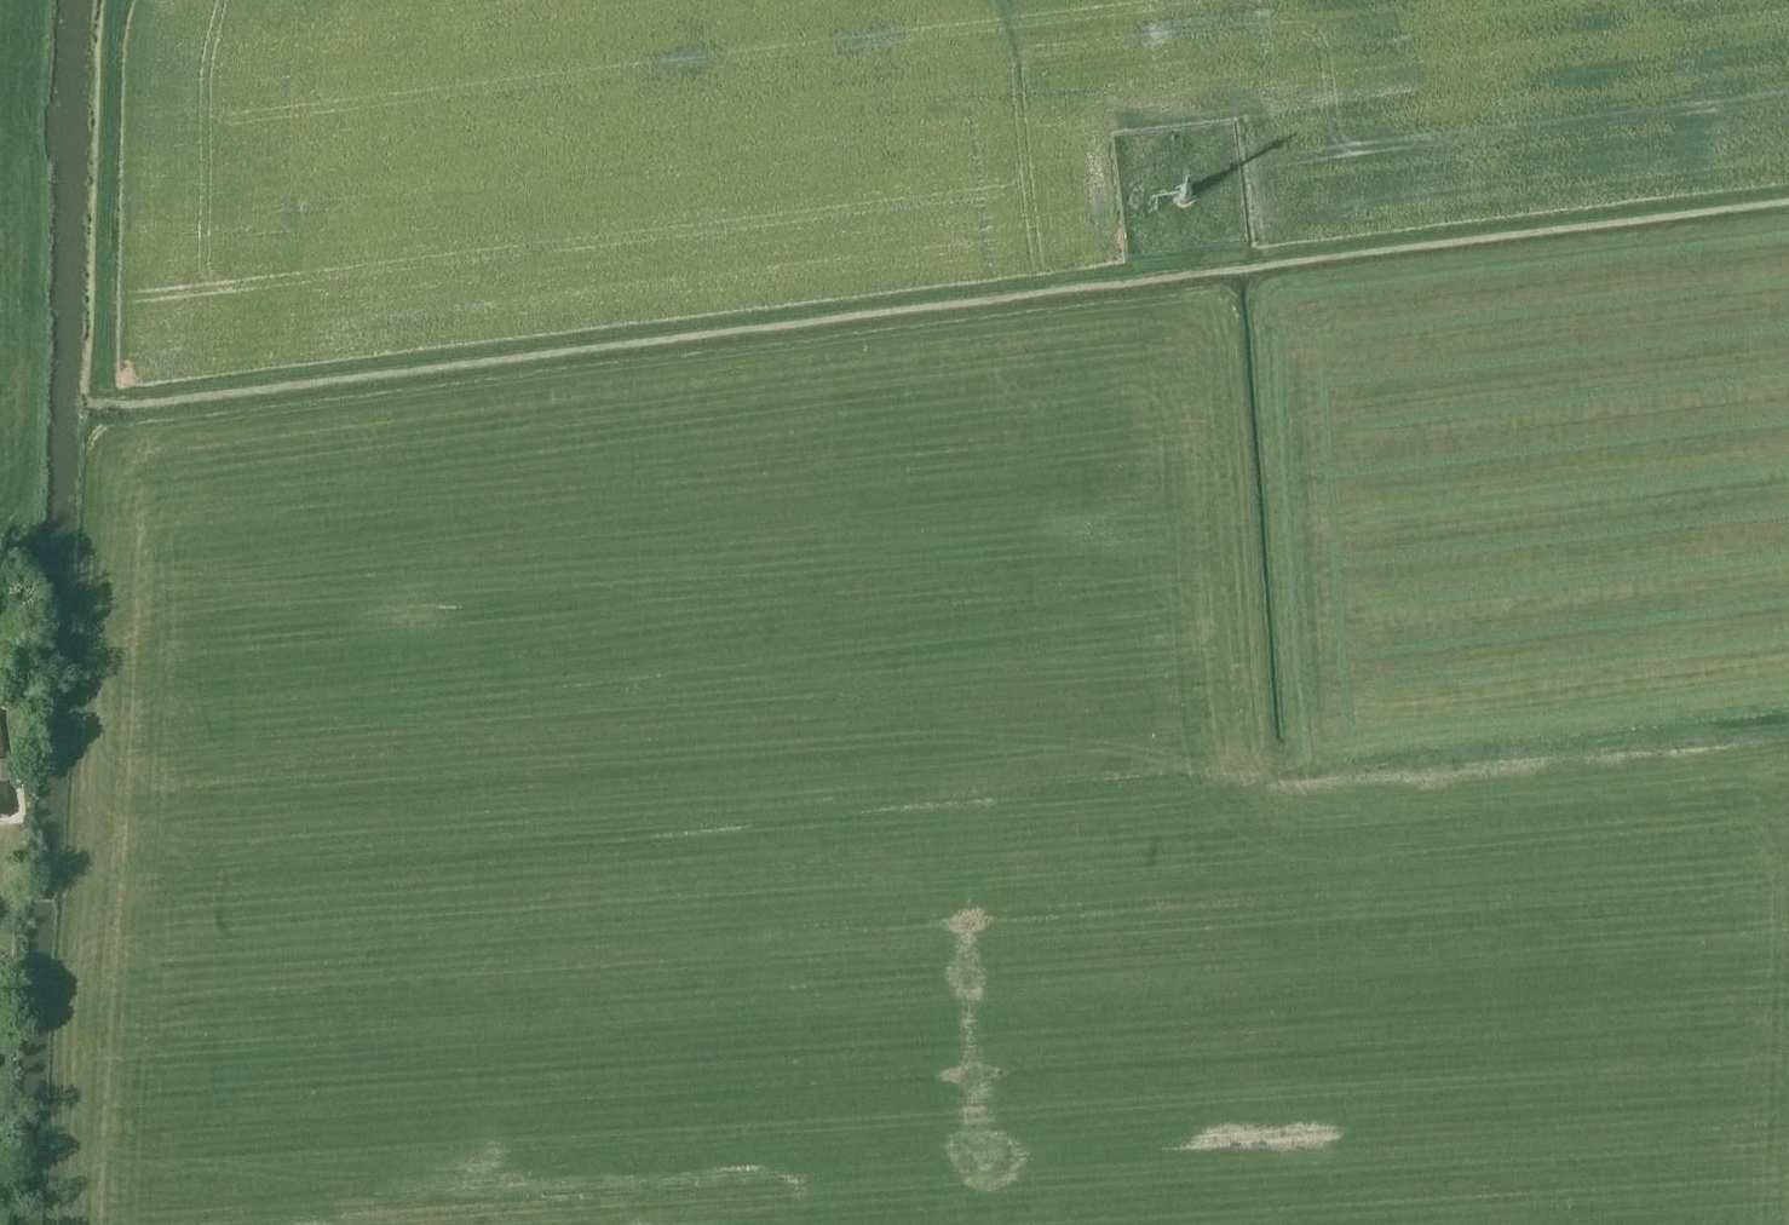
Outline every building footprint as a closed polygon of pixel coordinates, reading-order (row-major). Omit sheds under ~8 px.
[(1,715),(0,716),(0,819),(9,818),(7,793),(1,715)]
